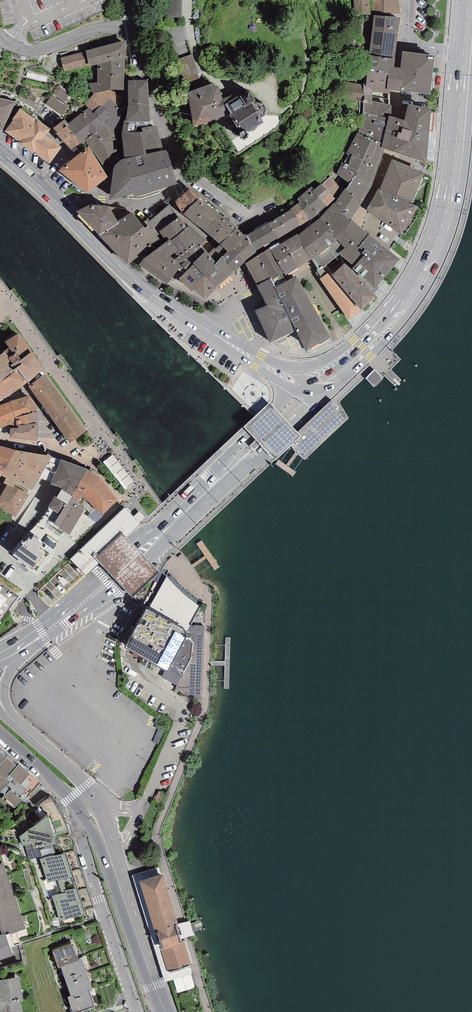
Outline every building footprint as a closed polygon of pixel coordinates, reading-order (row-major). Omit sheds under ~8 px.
[(169,16),(181,17),(182,0),(169,0),(169,16)] [(355,15),(371,14),(369,0),(354,0),(355,15)] [(371,13),(400,13),(399,0),(371,0),(371,13)] [(400,18),(374,15),(369,55),(395,58),(400,18)] [(126,40),(86,51),(86,52),(89,65),(90,66),(98,64),(126,57),(126,40)] [(89,65),(86,52),(60,58),(64,72),(89,65)] [(435,55),(403,52),(401,68),(398,90),(431,94),(435,55)] [(192,54),(177,60),(183,77),(184,77),(187,83),(199,79),(197,73),(199,73),(192,54)] [(395,58),(369,55),(367,71),(389,74),(387,89),(390,90),(395,90),(398,90),(401,68),(399,68),(394,67),(395,58)] [(124,90),(126,57),(98,64),(97,82),(88,84),(93,93),(110,89),(124,90)] [(389,74),(367,71),(366,83),(364,83),(363,95),(365,96),(372,96),(390,99),(390,90),(387,89),(389,74)] [(148,80),(128,81),(128,104),(126,120),(126,121),(150,121),(150,120),(148,80)] [(363,84),(343,82),(340,99),(361,102),(363,84)] [(255,100),(249,90),(240,96),(238,94),(223,98),(219,87),(211,84),(188,92),(194,128),(230,115),(242,132),(240,133),(240,137),(242,139),(245,139),(248,136),(248,133),(263,122),(261,118),(265,116),(267,110),(263,103),(257,102),(253,104),(252,102),(255,100)] [(72,95),(59,85),(53,93),(66,103),(72,95)] [(93,93),(84,104),(85,105),(88,108),(94,113),(105,124),(114,129),(119,131),(122,108),(124,90),(110,89),(93,93)] [(68,108),(51,96),(45,104),(62,116),(68,108)] [(390,105),(390,99),(372,96),(365,96),(363,102),(363,113),(358,133),(372,139),(383,143),(389,116),(391,116),(391,105),(390,105)] [(16,102),(0,98),(0,128),(2,129),(16,102)] [(431,109),(408,104),(404,120),(394,117),(391,116),(389,116),(383,143),(382,147),(385,149),(389,150),(400,154),(426,163),(431,109)] [(36,121),(20,108),(12,119),(14,120),(5,131),(22,142),(20,143),(34,154),(35,152),(50,163),(62,147),(46,135),(50,129),(37,119),(36,121)] [(118,139),(119,131),(114,129),(105,124),(94,113),(88,108),(68,123),(69,125),(67,127),(81,143),(82,144),(85,142),(89,146),(92,151),(93,151),(104,144),(118,139)] [(65,119),(53,128),(58,132),(56,133),(72,149),(81,143),(67,127),(69,125),(68,123),(65,119)] [(163,148),(157,126),(154,126),(153,120),(150,120),(150,121),(126,121),(126,120),(124,120),(122,133),(124,158),(146,154),(146,150),(163,148)] [(356,177),(372,139),(358,133),(357,132),(346,154),(348,155),(345,163),(342,162),(337,173),(349,183),(355,176),(356,177)] [(104,144),(93,151),(108,173),(118,158),(118,139),(104,144)] [(371,187),(385,149),(382,147),(383,143),(372,139),(356,177),(355,176),(349,183),(346,189),(354,195),(363,202),(371,187)] [(88,193),(108,177),(92,151),(89,146),(58,170),(88,193)] [(177,184),(167,149),(146,154),(124,158),(122,160),(117,162),(114,166),(113,170),(109,199),(133,193),(134,197),(177,184)] [(424,172),(392,159),(379,190),(412,204),(424,172)] [(333,196),(339,187),(331,176),(322,184),(321,183),(314,189),(312,191),(327,206),(335,198),(333,196)] [(319,214),(327,206),(312,191),(314,189),(311,186),(298,199),(300,202),(298,203),(310,220),(319,214)] [(192,206),(199,199),(200,197),(191,188),(183,195),(192,206)] [(345,188),(334,203),(343,209),(354,195),(346,189),(345,188)] [(419,207),(412,204),(379,190),(378,189),(366,210),(401,234),(419,207)] [(192,206),(183,195),(176,201),(178,207),(184,214),(192,206)] [(363,202),(354,195),(343,209),(345,210),(341,213),(343,214),(350,220),(351,219),(363,202)] [(218,213),(199,199),(192,206),(184,214),(203,230),(211,221),(218,213)] [(300,226),(310,220),(298,203),(290,208),(291,210),(300,226)] [(343,209),(334,203),(332,205),(321,217),(330,228),(342,215),(343,214),(341,213),(345,210),(343,209)] [(108,205),(90,204),(85,207),(76,211),(99,235),(106,231),(119,223),(117,221),(132,213),(126,209),(109,207),(108,205)] [(178,217),(169,205),(151,220),(149,221),(148,219),(144,221),(148,226),(157,236),(159,234),(161,234),(159,231),(178,217)] [(300,226),(291,210),(281,216),(290,232),(300,226)] [(145,229),(132,213),(117,221),(119,223),(143,253),(159,240),(157,236),(148,226),(145,229)] [(222,229),(229,221),(218,213),(211,221),(220,228),(222,229)] [(369,234),(351,219),(350,220),(343,214),(342,215),(330,228),(335,237),(345,247),(339,253),(340,254),(351,264),(361,253),(364,251),(358,247),(369,234)] [(179,216),(178,217),(159,231),(161,234),(167,242),(170,239),(171,240),(178,236),(187,227),(179,216)] [(278,238),(290,232),(281,216),(270,222),(278,238)] [(304,248),(330,228),(321,217),(297,236),(303,246),(304,248)] [(213,238),(220,228),(211,221),(203,230),(213,238)] [(229,236),(236,228),(237,229),(238,227),(229,221),(222,229),(220,228),(213,238),(220,244),(229,236)] [(278,238),(270,222),(258,229),(267,244),(278,238)] [(133,261),(143,253),(119,223),(106,231),(99,235),(98,235),(129,265),(133,261)] [(207,240),(189,225),(187,227),(178,236),(191,256),(201,247),(205,252),(206,251),(208,254),(214,247),(206,241),(207,240)] [(237,229),(236,228),(229,236),(238,244),(233,249),(245,261),(257,252),(256,251),(247,235),(245,234),(244,235),(237,229)] [(335,237),(330,228),(304,248),(312,259),(313,260),(318,269),(317,270),(318,272),(316,273),(320,279),(331,271),(326,265),(340,254),(339,253),(345,247),(335,237)] [(256,251),(267,244),(258,229),(247,235),(256,251)] [(303,246),(297,236),(297,234),(284,242),(291,253),(303,246)] [(400,259),(369,234),(358,247),(364,251),(361,253),(364,255),(352,267),(375,289),(400,259)] [(191,256),(178,236),(171,240),(178,251),(175,253),(178,257),(174,259),(181,265),(179,268),(184,273),(194,264),(193,263),(192,264),(187,259),(191,256)] [(238,244),(229,236),(220,244),(228,251),(226,252),(223,256),(226,260),(225,261),(235,271),(239,268),(245,261),(233,249),(238,244)] [(167,285),(179,268),(181,265),(174,259),(171,256),(175,253),(178,251),(171,240),(170,239),(167,242),(143,260),(139,265),(167,285)] [(278,262),(291,253),(284,242),(280,244),(279,242),(269,248),(278,262)] [(226,252),(228,251),(220,244),(218,246),(216,249),(214,247),(208,254),(217,263),(223,256),(226,252)] [(304,248),(303,246),(291,253),(278,262),(284,272),(286,276),(312,259),(304,248)] [(278,262),(269,248),(258,256),(271,279),(274,285),(275,287),(286,281),(284,279),(282,274),(284,272),(278,262)] [(205,252),(193,263),(194,264),(203,274),(208,279),(208,278),(218,269),(214,265),(217,263),(208,254),(206,251),(205,252)] [(226,260),(223,256),(217,263),(214,265),(218,269),(208,278),(217,287),(235,271),(225,261),(226,260)] [(257,286),(271,279),(258,256),(246,264),(257,286)] [(188,289),(203,274),(194,264),(184,273),(179,279),(188,289)] [(363,281),(344,264),(334,273),(331,275),(361,310),(376,297),(363,281)] [(349,320),(361,310),(331,275),(334,273),(332,270),(331,271),(320,279),(349,320)] [(206,299),(217,287),(208,278),(208,279),(203,274),(188,289),(192,292),(194,290),(206,299)] [(306,351),(330,337),(296,276),(286,281),(275,287),(296,331),(306,351)] [(274,285),(271,279),(257,286),(260,293),(267,306),(255,311),(270,343),(296,331),(275,287),(274,285)] [(18,366),(28,378),(33,374),(41,367),(19,334),(11,339),(8,341),(12,346),(16,352),(9,357),(14,363),(12,364),(15,368),(18,366)] [(28,378),(18,366),(15,368),(12,364),(14,363),(9,357),(16,352),(12,346),(5,352),(0,356),(0,382),(7,393),(19,384),(28,378)] [(382,377),(374,369),(366,377),(375,385),(382,377)] [(71,438),(83,429),(45,375),(32,384),(35,388),(60,423),(65,430),(71,438)] [(35,411),(30,399),(29,396),(19,399),(4,405),(0,406),(0,432),(11,434),(35,437),(35,411)] [(253,414),(243,428),(275,460),(289,446),(294,441),(302,434),(270,401),(256,415),(253,414)] [(331,405),(302,434),(294,441),(304,451),(340,415),(331,405)] [(13,482),(16,476),(32,485),(38,475),(50,455),(14,450),(1,446),(0,446),(0,474),(1,472),(9,476),(8,479),(13,482)] [(56,470),(52,481),(61,485),(56,493),(49,505),(55,508),(61,512),(56,521),(61,525),(70,530),(77,518),(83,507),(73,501),(81,490),(102,511),(115,497),(111,491),(99,476),(86,468),(62,460),(58,471),(56,470)] [(26,494),(10,483),(0,499),(0,503),(15,512),(26,494)] [(86,574),(140,523),(125,507),(71,558),(86,574)] [(141,553),(126,537),(99,562),(114,578),(131,596),(158,571),(141,553)] [(29,548),(21,561),(38,572),(47,557),(52,549),(41,542),(35,539),(29,548)] [(14,592),(0,582),(0,612),(14,592)] [(186,630),(184,627),(172,620),(146,606),(126,644),(168,668),(187,634),(186,630)] [(197,627),(203,616),(198,613),(192,624),(197,627)] [(187,634),(168,668),(183,677),(195,654),(192,653),(192,648),(196,639),(196,636),(194,633),(184,627),(186,630),(187,634)] [(22,795),(24,797),(35,784),(37,781),(40,778),(20,759),(18,762),(0,747),(0,788),(1,787),(6,791),(4,793),(15,803),(22,795)] [(54,811),(16,823),(50,923),(97,907),(63,807),(54,811)] [(21,924),(1,866),(0,866),(0,931),(21,924)] [(170,969),(188,963),(161,874),(143,879),(170,969)] [(10,951),(4,934),(0,935),(0,955),(10,951)] [(79,957),(74,942),(53,949),(58,965),(62,964),(72,994),(69,994),(75,1011),(95,1004),(90,988),(92,987),(82,956),(79,957)] [(18,998),(19,998),(17,979),(0,981),(0,1008),(2,1008),(3,1011),(20,1011),(18,998)]
